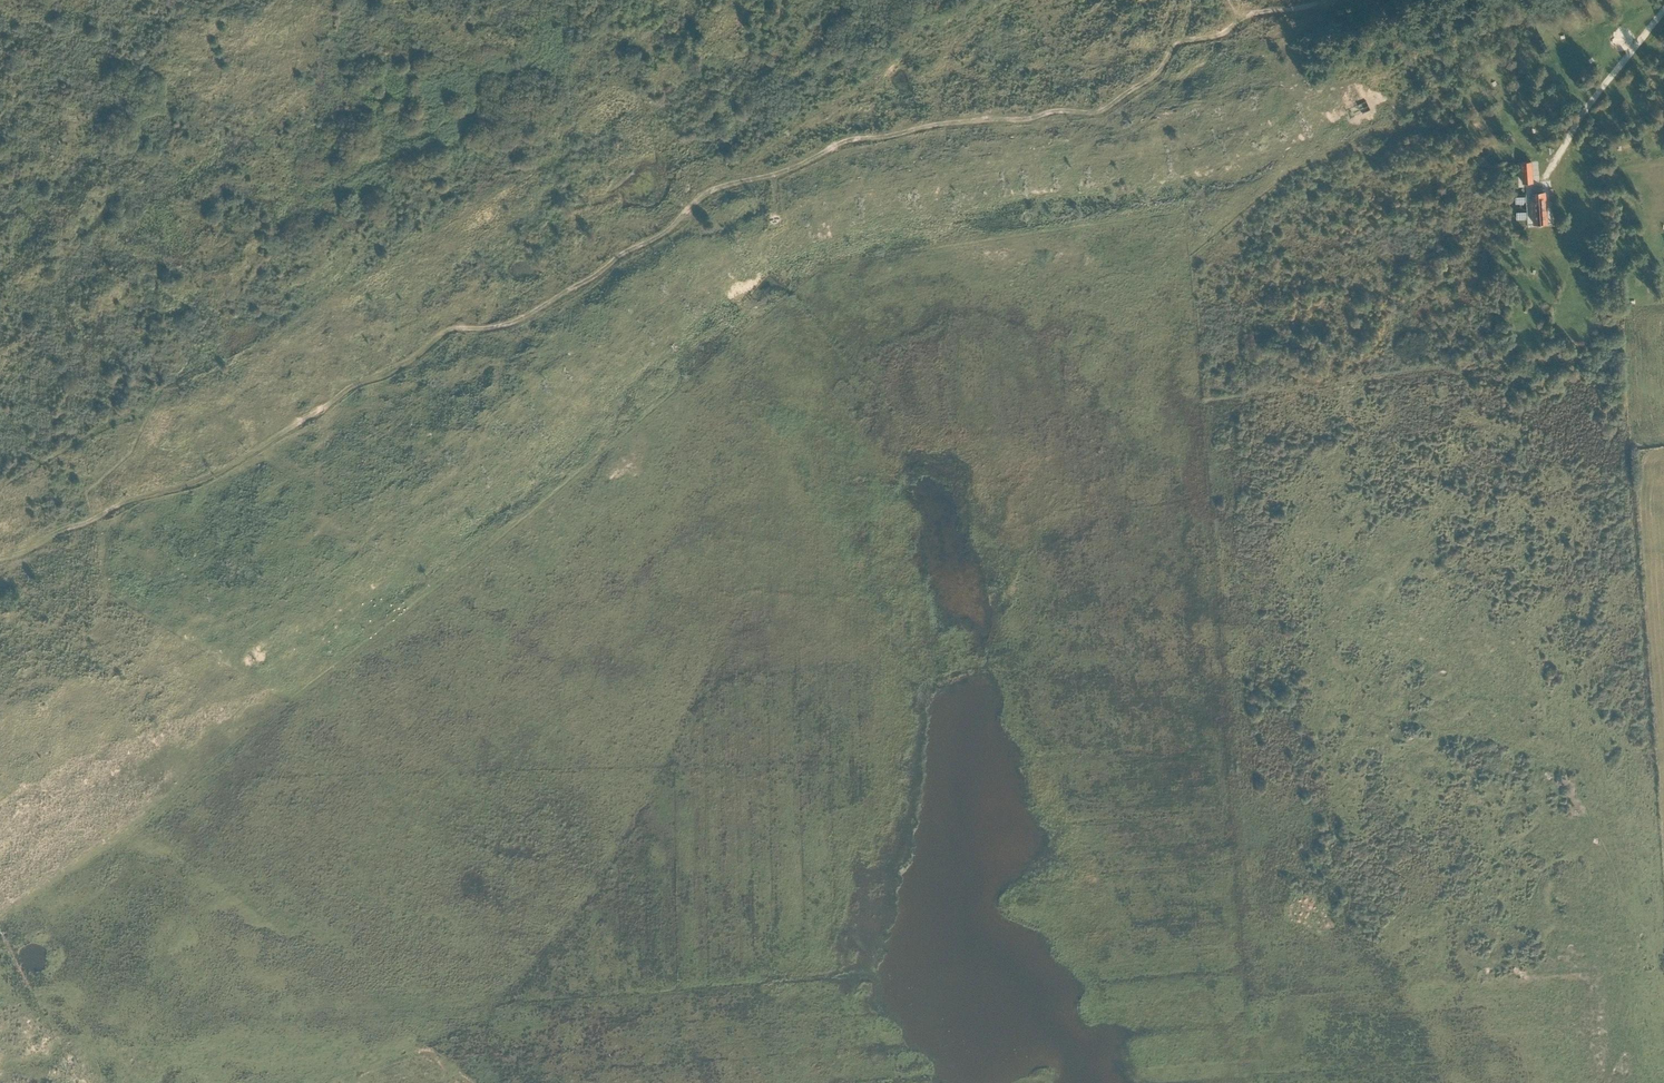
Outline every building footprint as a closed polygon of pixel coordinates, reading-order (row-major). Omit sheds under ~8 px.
[(1532,182),(1531,161),(1521,162),(1523,183),(1532,182)] [(1543,192),(1531,193),(1534,223),(1546,222),(1543,192)]
